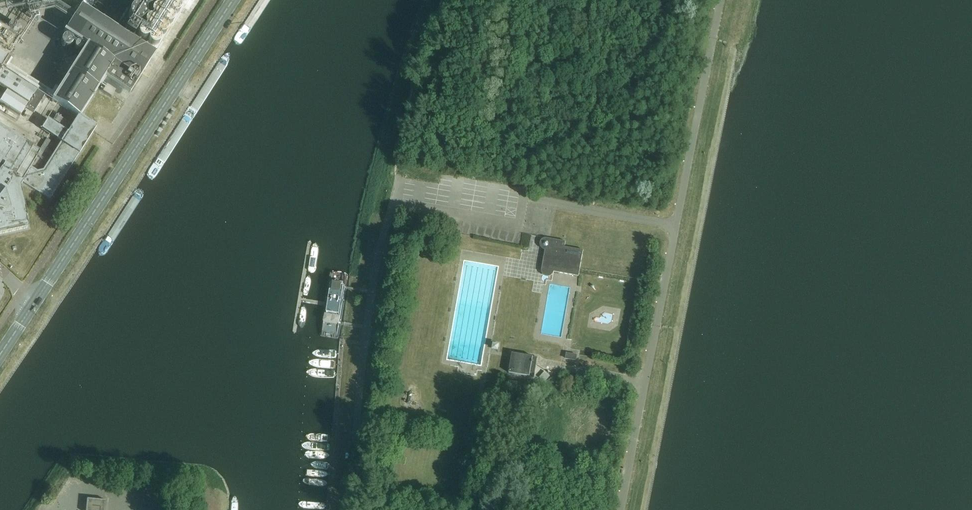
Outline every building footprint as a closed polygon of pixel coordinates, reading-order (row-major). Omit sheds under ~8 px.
[(129,9),(114,0),(77,0),(74,4),(80,8),(65,31),(65,30),(64,32),(86,47),(51,100),(58,103),(42,129),(62,142),(44,170),(37,172),(30,168),(40,151),(0,127),(0,168),(1,169),(0,171),(0,235),(28,228),(26,218),(27,218),(20,187),(23,183),(50,200),(79,153),(95,129),(97,127),(90,122),(98,110),(113,120),(156,52),(117,28),(129,9)] [(9,89),(2,101),(24,114),(31,102),(9,89)] [(547,271),(579,276),(583,250),(565,247),(566,242),(547,238),(546,241),(545,241),(543,243),(543,245),(544,247),(547,247),(549,246),(549,245),(552,246),(547,271)] [(337,337),(338,337),(348,273),(346,271),(332,269),(329,271),(320,334),(337,337)] [(496,340),(494,347),(501,349),(502,342),(496,340)] [(512,354),(509,373),(534,377),(538,358),(512,354)] [(547,370),(541,375),(545,380),(551,375),(547,370)] [(486,383),(484,394),(495,396),(497,385),(486,383)] [(106,501),(87,499),(85,509),(105,509),(106,501)]
